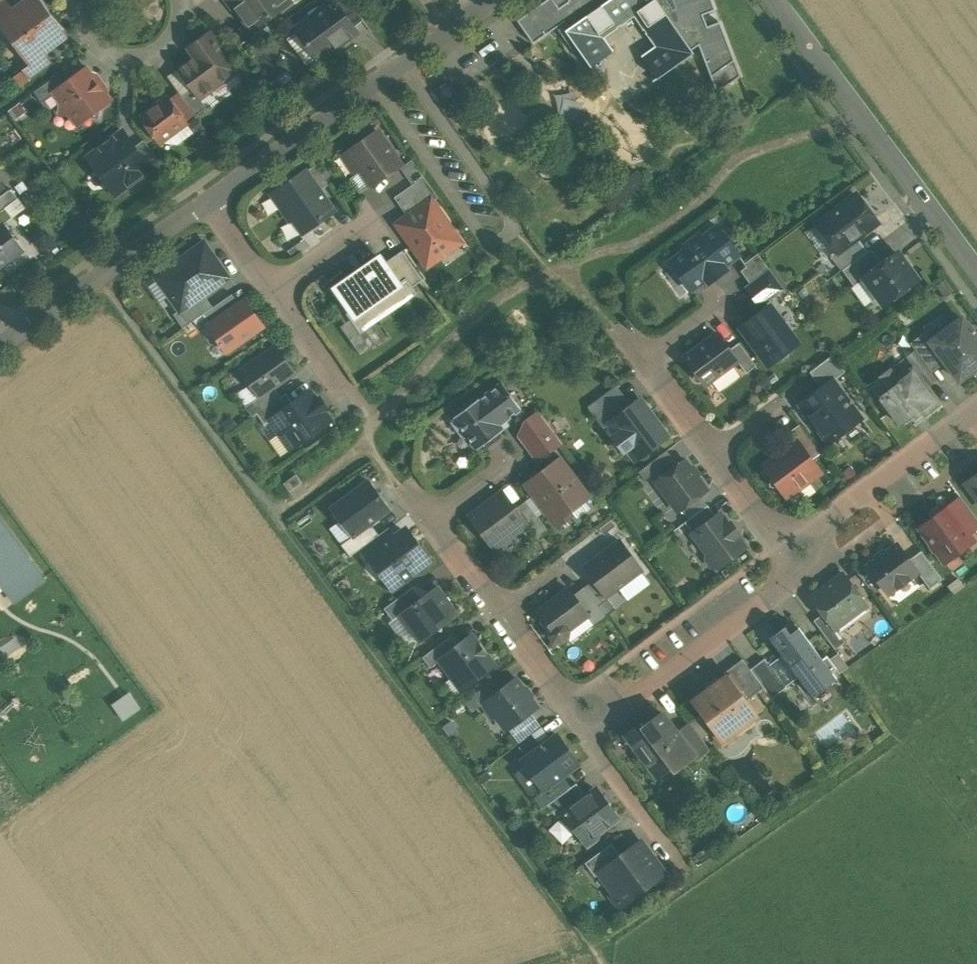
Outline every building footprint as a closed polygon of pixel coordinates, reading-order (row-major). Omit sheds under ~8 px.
[(0,18),(0,26),(13,43),(51,15),(40,0),(24,0),(12,9),(0,18)] [(0,3),(0,18),(12,9),(6,0),(4,0),(0,3)] [(251,30),(290,2),(289,0),(229,0),(251,30)] [(333,0),(295,28),(318,60),(357,32),(354,27),(333,0)] [(348,0),(333,0),(354,27),(363,20),(348,0)] [(569,1),(559,8),(553,0),(547,0),(517,21),(533,44),(564,22),(568,29),(565,31),(591,67),(613,51),(604,37),(634,16),(655,46),(641,56),(657,79),(693,53),(691,50),(699,45),(716,92),(740,75),(711,0),(568,0),(569,1)] [(51,15),(13,43),(29,65),(45,54),(67,37),(51,15)] [(209,31),(187,47),(194,57),(177,69),(191,89),(198,99),(199,98),(237,70),(209,31)] [(29,65),(23,70),(30,80),(52,63),(45,54),(29,65)] [(64,85),(54,92),(55,93),(61,102),(59,113),(71,115),(87,117),(99,119),(100,108),(110,100),(86,68),(64,85)] [(56,75),(34,92),(42,103),(55,93),(54,92),(64,85),(56,75)] [(198,99),(191,89),(181,96),(196,115),(206,108),(199,98),(198,99)] [(194,115),(178,93),(169,100),(185,121),(194,115)] [(167,98),(141,117),(161,143),(186,124),(185,121),(169,100),(167,98)] [(87,117),(71,115),(78,124),(87,117)] [(122,132),(92,154),(100,166),(98,172),(106,183),(112,182),(117,187),(123,188),(150,169),(134,147),(122,132)] [(400,164),(378,132),(349,152),(350,153),(343,158),(353,172),(360,167),(371,184),(400,164)] [(162,166),(143,140),(134,147),(150,169),(153,173),(162,166)] [(412,160),(402,167),(414,183),(423,177),(412,160)] [(329,185),(315,165),(305,172),(319,191),(329,185)] [(618,202),(647,188),(638,171),(609,185),(618,202)] [(305,172),(276,192),(285,205),(281,208),(290,222),(294,219),(303,232),(333,211),(319,191),(305,172)] [(414,183),(394,197),(408,217),(431,201),(431,202),(438,197),(423,177),(414,183)] [(0,197),(0,212),(5,208),(18,198),(11,189),(0,197)] [(856,195),(817,224),(837,250),(838,251),(857,237),(876,222),(856,195)] [(408,217),(398,224),(427,265),(459,242),(431,202),(431,201),(408,217)] [(2,225),(12,218),(5,208),(0,212),(0,227),(2,225)] [(21,251),(2,225),(0,227),(0,266),(21,251)] [(702,237),(700,234),(682,247),(684,250),(669,261),(691,290),(706,279),(708,283),(726,269),(724,266),(739,255),(717,226),(702,237)] [(857,237),(838,251),(837,250),(830,255),(842,270),(868,251),(857,237)] [(204,243),(156,276),(180,310),(180,311),(204,294),(228,277),(204,243)] [(868,251),(842,270),(854,286),(863,279),(862,278),(882,263),(871,249),(868,251)] [(422,280),(402,251),(391,258),(412,288),(413,287),(422,280)] [(882,263),(862,278),(863,279),(883,305),(918,279),(898,251),(882,263)] [(758,253),(744,263),(746,267),(740,271),(749,283),(769,269),(758,253)] [(399,285),(355,316),(336,289),(349,280),(346,275),(328,288),(351,320),(367,309),(376,322),(417,293),(413,287),(412,288),(391,258),(384,263),(399,285)] [(384,263),(380,258),(349,280),(336,289),(355,316),(399,285),(384,263)] [(33,267),(14,281),(21,291),(40,276),(33,267)] [(749,283),(746,285),(762,306),(784,290),(769,269),(749,283)] [(204,294),(180,311),(180,310),(173,314),(183,328),(205,312),(213,307),(204,294)] [(213,323),(239,305),(231,294),(213,307),(205,312),(213,323)] [(213,323),(211,324),(230,350),(263,327),(244,301),(239,305),(213,323)] [(795,342),(769,308),(743,328),(768,362),(773,359),(778,360),(783,358),(787,355),(790,351),(790,346),(795,342)] [(930,342),(945,362),(959,380),(976,367),(976,338),(962,318),(931,341),(930,342)] [(945,362),(930,342),(931,341),(924,332),(910,343),(915,350),(925,363),(932,372),(945,362)] [(729,350),(717,333),(685,357),(705,384),(720,373),(723,371),(737,361),(729,350)] [(756,366),(739,343),(729,350),(737,361),(746,373),(756,366)] [(276,346),(241,371),(259,397),(274,387),(294,372),(276,346)] [(925,363),(915,350),(905,357),(913,367),(915,370),(925,363)] [(832,354),(809,372),(821,388),(832,379),(833,380),(845,371),(832,354)] [(925,363),(915,370),(927,386),(936,379),(925,363)] [(933,400),(920,410),(922,413),(913,419),(916,422),(940,404),(927,386),(915,370),(913,367),(896,379),(889,369),(870,384),(879,396),(912,372),(933,400)] [(912,372),(879,396),(880,397),(878,398),(880,401),(881,400),(900,425),(911,416),(913,419),(922,413),(920,410),(933,400),(912,372)] [(821,388),(800,404),(828,442),(861,418),(833,380),(832,379),(821,388)] [(479,398),(453,417),(467,436),(477,449),(503,430),(499,424),(521,408),(502,382),(480,399),(479,398)] [(259,397),(245,406),(253,416),(257,414),(281,397),(274,387),(259,397)] [(316,400),(310,391),(292,403),(269,420),(269,421),(289,449),(330,421),(324,412),(327,409),(319,398),(316,400)] [(281,397),(257,414),(264,424),(269,421),(269,420),(292,403),(286,393),(281,397)] [(625,397),(608,409),(615,419),(632,406),(625,397)] [(615,419),(610,423),(610,424),(618,434),(628,447),(636,458),(666,436),(640,401),(632,406),(615,419)] [(608,409),(596,418),(605,429),(610,424),(610,423),(615,419),(608,409)] [(562,443),(538,411),(530,417),(541,432),(527,443),(532,450),(547,440),(553,449),(562,443)] [(530,417),(525,420),(519,432),(527,443),(541,432),(530,417)] [(467,436),(453,418),(450,420),(464,439),(467,436)] [(820,453),(799,425),(790,431),(798,442),(811,459),(820,453)] [(624,450),(628,447),(618,434),(614,436),(624,450)] [(547,440),(532,450),(539,459),(553,449),(547,440)] [(798,442),(764,467),(772,477),(771,477),(770,486),(780,487),(787,497),(820,472),(811,459),(798,442)] [(667,450),(638,472),(645,481),(674,460),(667,450)] [(559,460),(528,484),(557,524),(570,514),(567,511),(586,496),(559,460)] [(684,460),(656,481),(678,511),(700,495),(707,490),(684,460)] [(296,474),(283,483),(289,492),(302,482),(296,474)] [(965,483),(976,498),(976,474),(965,483)] [(368,481),(332,508),(352,536),(353,536),(370,523),(389,509),(368,481)] [(515,508),(503,492),(470,517),(493,548),(525,524),(526,523),(515,508)] [(700,495),(681,510),(688,519),(707,505),(700,495)] [(960,496),(947,506),(968,535),(969,535),(976,529),(976,519),(960,496)] [(525,501),(515,508),(526,523),(525,524),(536,538),(547,530),(525,501)] [(688,519),(684,522),(692,533),(716,516),(707,505),(688,519)] [(968,535),(947,506),(919,527),(931,544),(930,546),(933,551),(936,550),(945,563),(974,541),(969,535),(968,535)] [(716,516),(692,533),(707,553),(707,559),(712,566),(718,567),(745,547),(736,535),(739,534),(730,522),(728,524),(720,513),(716,516)] [(14,600),(42,579),(0,522),(0,581),(14,600)] [(370,523),(353,536),(352,536),(341,545),(350,556),(360,549),(379,535),(370,523)] [(379,535),(360,549),(369,561),(374,557),(373,556),(397,538),(389,527),(379,535)] [(397,538),(373,556),(374,557),(369,561),(388,586),(393,582),(395,585),(398,583),(404,584),(414,576),(415,570),(428,561),(406,532),(397,538)] [(619,540),(584,567),(593,580),(606,596),(641,570),(619,540)] [(908,560),(896,544),(867,566),(888,594),(917,572),(908,560)] [(942,579),(921,551),(908,560),(917,572),(930,588),(942,579)] [(843,574),(811,597),(823,613),(834,628),(835,628),(866,605),(843,574)] [(593,580),(584,587),(605,616),(615,608),(606,596),(593,580)] [(421,597),(400,613),(400,614),(421,642),(436,630),(441,631),(442,626),(458,614),(436,586),(421,597)] [(413,587),(384,608),(393,620),(400,614),(400,613),(421,597),(413,587)] [(605,616),(584,587),(573,595),(588,615),(587,616),(594,624),(605,616)] [(568,588),(538,610),(551,627),(550,634),(554,640),(561,641),(567,637),(568,630),(587,616),(588,615),(573,595),(568,588)] [(834,628),(823,613),(814,620),(835,649),(845,642),(835,628),(834,628)] [(797,628),(790,634),(785,627),(769,638),(798,677),(812,696),(836,678),(832,672),(836,668),(827,655),(822,658),(798,627),(797,628)] [(451,635),(422,657),(430,667),(440,660),(440,659),(458,645),(451,635)] [(458,645),(440,659),(440,660),(461,688),(493,665),(485,654),(486,653),(479,643),(478,644),(471,635),(458,645)] [(798,677),(782,655),(769,665),(785,686),(798,677)] [(764,658),(750,669),(764,688),(771,698),(786,687),(785,686),(769,665),(764,658)] [(750,669),(742,659),(724,672),(726,676),(730,673),(741,689),(738,691),(746,701),(764,688),(750,669)] [(746,701),(738,691),(741,689),(730,673),(726,676),(693,700),(722,739),(756,715),(746,701)] [(494,679),(465,701),(473,711),(483,704),(482,703),(501,689),(494,679)] [(501,689),(482,703),(483,704),(492,716),(496,714),(507,729),(536,707),(515,679),(501,689)] [(112,706),(122,720),(139,708),(129,694),(112,706)] [(663,713),(644,727),(641,723),(628,734),(653,768),(666,759),(674,769),(693,754),(689,749),(677,732),(663,713)] [(690,722),(677,732),(689,749),(692,746),(700,757),(710,750),(690,722)] [(722,739),(714,728),(711,730),(722,745),(737,733),(735,730),(722,739)] [(538,742),(547,737),(541,729),(533,734),(538,742)] [(539,784),(544,790),(565,775),(579,765),(558,736),(523,761),(526,766),(539,784)] [(539,784),(526,766),(517,772),(530,791),(539,784)] [(544,790),(534,797),(542,808),(547,804),(573,786),(565,775),(544,790)] [(573,786),(547,804),(557,818),(563,814),(562,813),(585,796),(576,783),(573,786)] [(585,796),(562,813),(563,814),(587,846),(598,838),(595,834),(618,817),(608,804),(607,804),(596,789),(586,796),(585,796)] [(621,855),(599,872),(600,873),(607,883),(612,880),(620,890),(611,896),(619,907),(664,873),(640,841),(621,855)] [(611,843),(585,863),(595,876),(600,873),(599,872),(621,855),(611,843)]
